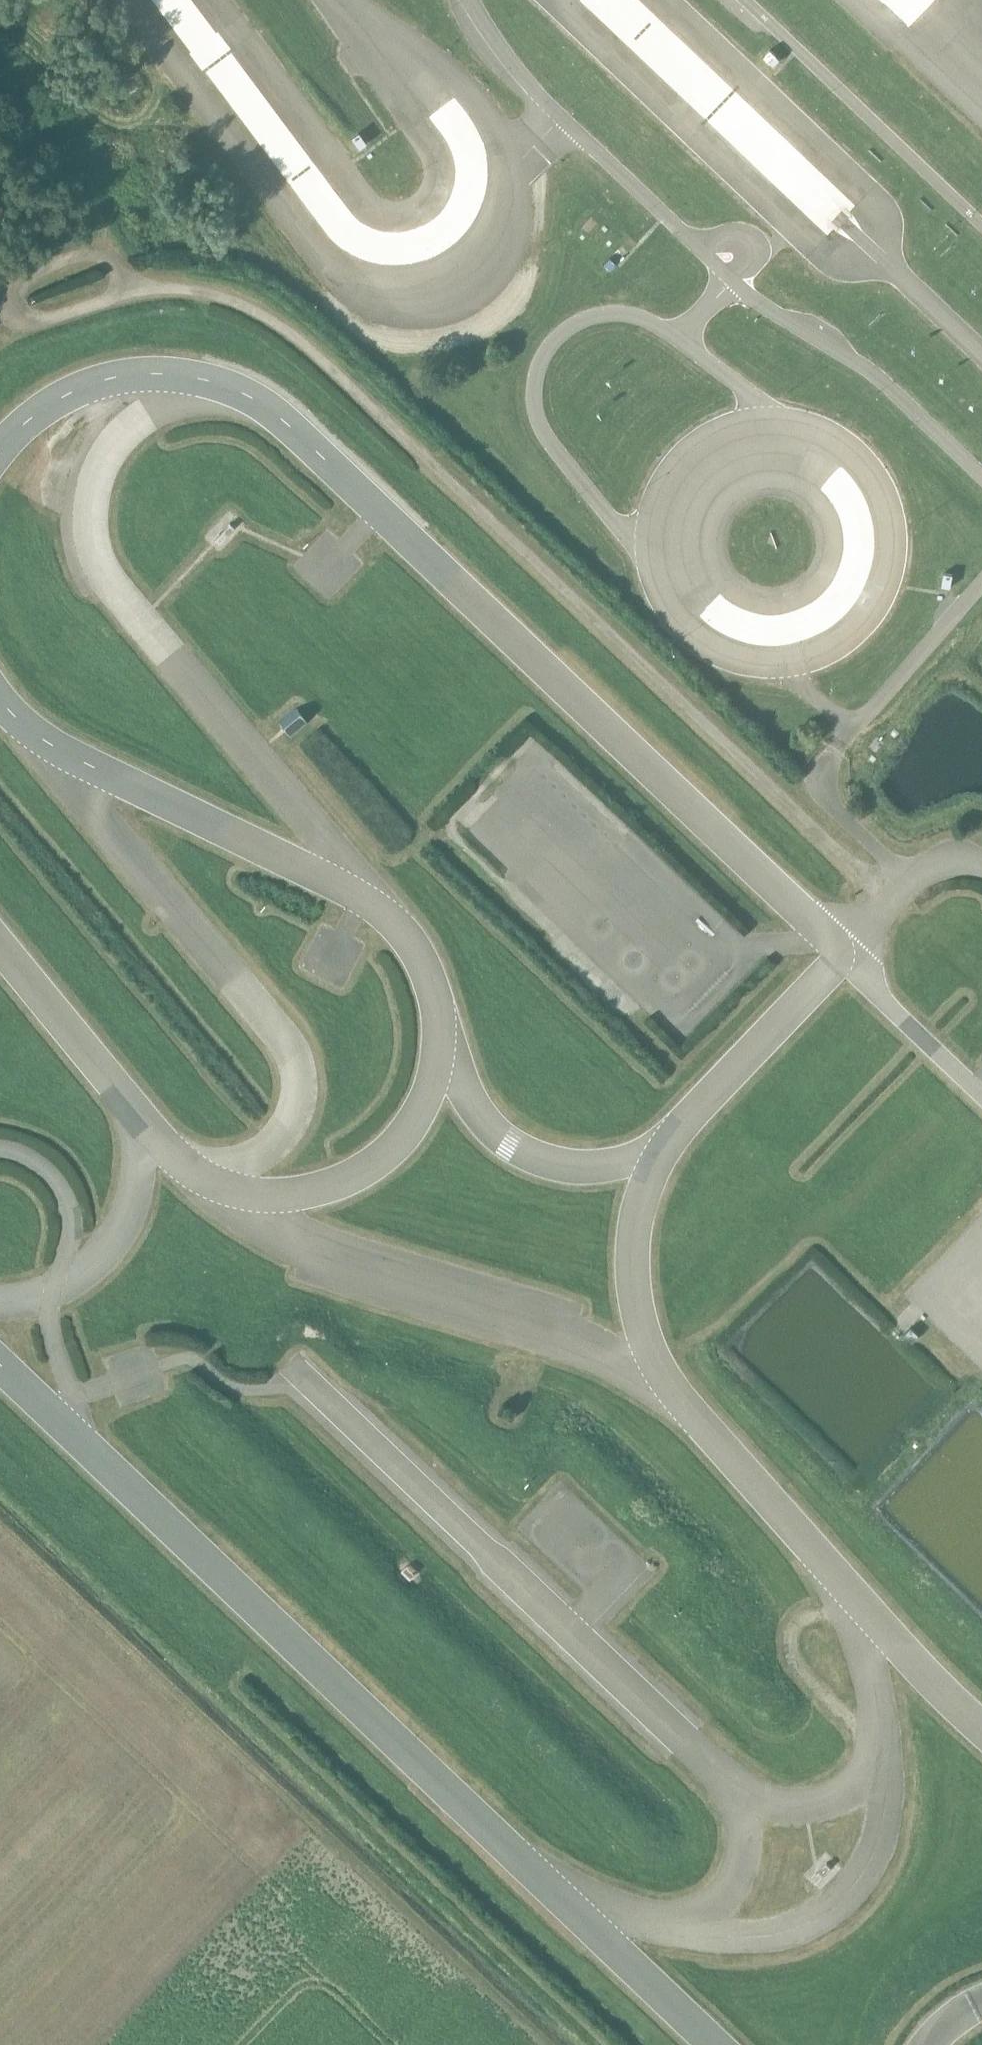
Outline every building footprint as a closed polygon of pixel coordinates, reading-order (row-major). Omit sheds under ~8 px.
[(221,550),(231,527),(217,521),(207,544),(221,550)] [(272,728),(278,733),(292,718),(286,712),(272,728)]
